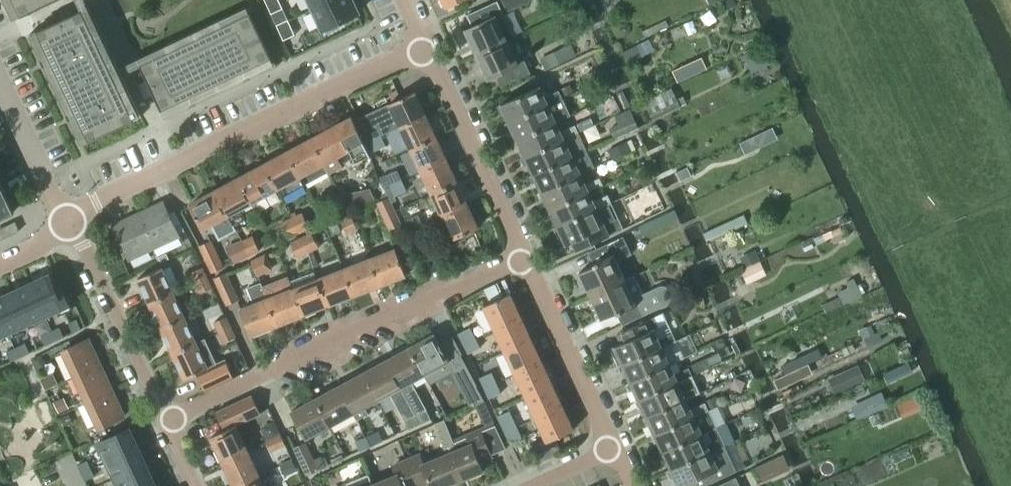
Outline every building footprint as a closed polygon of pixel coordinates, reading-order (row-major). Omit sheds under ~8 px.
[(13,20),(56,0),(4,0),(13,20)] [(264,0),(271,14),(282,9),(278,0),(264,0)] [(312,9),(331,0),(308,0),(312,9)] [(312,9),(322,30),(324,29),(327,33),(339,28),(337,23),(358,13),(352,0),(331,0),(312,9)] [(473,28),(465,31),(476,55),(508,40),(513,37),(495,0),(466,14),(473,28)] [(507,12),(532,0),(501,0),(507,12)] [(29,35),(81,145),(82,145),(141,117),(89,7),(82,10),(30,34),(29,35)] [(139,67),(161,111),(186,99),(190,107),(195,105),(191,97),(240,74),(244,82),(249,79),(246,71),(271,59),(250,14),(139,67)] [(276,25),(283,41),(295,35),(288,20),(276,25)] [(645,39),(669,28),(666,22),(642,33),(645,39)] [(508,40),(476,55),(488,79),(495,76),(501,87),(530,73),(525,62),(520,64),(508,40)] [(631,62),(654,51),(649,40),(626,51),(631,62)] [(545,72),(576,57),(570,45),(539,59),(545,72)] [(762,46),(743,55),(752,72),(770,64),(762,46)] [(683,66),(674,70),(680,82),(688,78),(683,66)] [(570,85),(560,90),(563,96),(573,92),(570,85)] [(549,104),(549,105),(563,98),(559,91),(545,97),(540,86),(498,106),(501,114),(505,112),(510,121),(510,122),(549,104)] [(643,102),(652,120),(679,107),(670,89),(643,102)] [(401,127),(427,115),(416,91),(390,104),(401,127)] [(513,129),(518,139),(557,122),(571,116),(563,98),(549,105),(549,104),(510,122),(510,121),(506,123),(509,131),(513,129)] [(635,130),(639,129),(634,118),(631,112),(631,110),(627,111),(615,116),(618,125),(610,129),(614,139),(635,130)] [(411,149),(438,137),(427,115),(401,127),(411,149)] [(370,157),(353,118),(313,139),(333,173),(343,167),(339,158),(349,152),(355,164),(370,157)] [(562,132),(557,122),(518,139),(514,141),(518,149),(522,147),(526,156),(527,157),(565,139),(579,133),(575,126),(562,132)] [(369,142),(378,138),(382,136),(376,125),(364,132),(369,142)] [(573,156),(573,157),(587,151),(579,133),(565,139),(527,157),(526,156),(522,158),(526,166),(530,164),(534,174),(535,174),(573,156)] [(373,152),(374,152),(386,146),(382,136),(378,138),(369,142),(373,152)] [(421,171),(448,159),(438,137),(411,149),(421,171)] [(329,175),(333,173),(313,139),(289,152),(307,184),(328,173),(329,175)] [(748,140),(740,143),(745,154),(753,151),(748,140)] [(627,141),(608,150),(612,160),(632,151),(627,141)] [(538,182),(542,191),(543,191),(581,174),(582,174),(595,168),(587,151),(573,157),(573,156),(535,174),(534,174),(530,176),(534,184),(538,182)] [(283,198),(307,184),(289,152),(265,165),(279,191),(283,198)] [(432,194),(459,181),(448,159),(421,171),(432,194)] [(279,191),(265,165),(240,178),(254,201),(275,190),(280,199),(283,198),(279,191)] [(687,168),(677,173),(680,181),(691,176),(687,168)] [(397,171),(385,177),(389,186),(401,181),(397,171)] [(586,184),(582,174),(581,174),(543,191),(542,191),(538,193),(542,201),(546,199),(550,208),(551,209),(589,191),(603,185),(600,177),(586,184)] [(235,225),(246,220),(240,209),(254,201),(240,178),(216,191),(235,225)] [(15,213),(0,181),(0,220),(15,213)] [(401,181),(389,186),(394,197),(406,191),(401,181)] [(442,216),(469,204),(459,181),(432,194),(442,216)] [(235,225),(216,191),(191,204),(204,228),(215,222),(224,237),(237,230),(234,226),(235,225)] [(554,216),(559,226),(598,208),(598,209),(611,203),(608,195),(594,202),(589,191),(551,209),(550,208),(546,210),(550,218),(554,216)] [(356,192),(343,195),(349,209),(361,204),(356,192)] [(339,214),(349,210),(349,209),(343,195),(332,199),(339,214)] [(391,229),(402,224),(389,196),(378,202),(391,229)] [(155,249),(180,237),(164,201),(139,213),(155,249)] [(611,203),(598,209),(598,208),(559,226),(554,228),(558,236),(563,246),(567,244),(571,242),(575,251),(586,246),(604,237),(624,229),(611,203)] [(453,239),(480,227),(469,204),(442,216),(453,239)] [(362,212),(354,216),(358,226),(367,222),(362,212)] [(129,260),(155,249),(139,213),(113,224),(129,260)] [(301,213),(292,217),(299,233),(309,228),(301,213)] [(350,215),(340,220),(346,235),(357,230),(350,215)] [(411,231),(423,226),(418,215),(406,221),(411,231)] [(292,217),(281,223),(288,238),(299,233),(292,217)] [(331,237),(341,232),(337,222),(326,227),(331,237)] [(424,260),(436,254),(423,226),(411,231),(424,260)] [(826,241),(842,233),(839,226),(823,234),(826,241)] [(310,233),(301,237),(309,252),(317,248),(310,233)] [(592,295),(626,279),(618,261),(633,254),(625,236),(590,252),(596,265),(581,272),(592,295)] [(252,237),(243,241),(249,256),(259,251),(252,237)] [(301,237),(290,243),(297,258),(309,252),(301,237)] [(213,272),(224,267),(212,240),(200,246),(213,272)] [(397,249),(371,259),(382,284),(407,274),(397,249)] [(754,250),(739,258),(744,268),(759,260),(754,250)] [(166,254),(159,257),(161,263),(169,259),(166,254)] [(259,276),(270,271),(263,255),(252,261),(259,276)] [(371,259),(346,269),(356,294),(382,284),(371,259)] [(862,260),(848,267),(852,275),(866,269),(862,260)] [(747,284),(766,275),(760,262),(741,272),(747,284)] [(195,284),(207,278),(202,267),(190,273),(195,284)] [(150,305),(174,294),(162,268),(138,279),(150,305)] [(346,269),(321,278),(331,304),(356,294),(346,269)] [(227,305),(239,299),(227,273),(215,278),(227,305)] [(49,275),(30,284),(45,316),(62,308),(65,313),(71,310),(57,278),(56,279),(59,285),(55,287),(49,275)] [(643,294),(634,276),(626,280),(626,279),(592,295),(603,319),(618,312),(624,325),(676,301),(671,291),(670,289),(669,288),(667,287),(665,286),(662,286),(660,287),(658,287),(643,294)] [(200,294),(212,289),(207,278),(195,284),(200,294)] [(321,278),(294,289),(305,314),(331,304),(321,278)] [(857,286),(854,279),(846,283),(848,288),(837,293),(843,305),(866,294),(861,284),(857,286)] [(276,280),(262,285),(268,299),(269,299),(278,324),(305,314),(294,289),(281,294),(276,280)] [(254,304),(242,309),(252,335),(278,324),(269,299),(268,299),(262,285),(261,283),(247,288),(254,304)] [(30,284),(11,293),(26,325),(45,316),(30,284)] [(0,298),(0,319),(7,334),(26,325),(11,293),(0,298)] [(161,329),(185,318),(174,294),(150,305),(161,329)] [(495,330),(522,317),(511,294),(484,306),(495,330)] [(825,314),(843,306),(839,298),(822,306),(825,314)] [(218,333),(223,330),(231,327),(227,317),(214,323),(218,333)] [(506,352),(532,339),(522,317),(495,330),(506,352)] [(173,354),(197,343),(185,318),(161,329),(173,354)] [(621,344),(612,348),(615,356),(619,354),(624,364),(663,347),(669,344),(670,344),(676,342),(672,334),(660,339),(655,329),(658,327),(654,318),(626,330),(631,339),(621,344)] [(76,319),(68,323),(73,333),(81,329),(76,319)] [(870,325),(858,330),(862,339),(874,334),(870,325)] [(59,327),(50,332),(54,342),(64,337),(59,327)] [(223,343),(236,337),(231,327),(223,330),(218,333),(223,343)] [(464,345),(476,339),(471,327),(458,333),(464,345)] [(50,332),(40,336),(45,346),(54,342),(50,332)] [(879,333),(864,339),(867,346),(882,339),(879,333)] [(435,335),(412,347),(426,375),(430,383),(451,372),(463,393),(475,387),(476,386),(460,355),(453,359),(446,345),(441,347),(439,343),(435,335)] [(76,376),(101,364),(88,338),(64,349),(76,376)] [(205,339),(197,343),(173,354),(185,379),(197,374),(205,392),(234,379),(225,359),(216,363),(205,339)] [(469,354),(481,348),(476,339),(464,345),(469,354)] [(516,374),(543,362),(532,339),(506,352),(516,374)] [(25,343),(16,347),(20,358),(30,353),(25,343)] [(624,364),(620,366),(624,374),(628,372),(632,381),(633,382),(671,364),(684,358),(681,351),(674,354),(670,344),(669,344),(663,347),(624,364)] [(852,345),(842,349),(845,356),(855,351),(852,345)] [(16,347),(6,352),(11,362),(20,358),(16,347)] [(412,347),(388,360),(411,404),(420,398),(412,382),(426,375),(412,347)] [(32,360),(37,371),(39,369),(43,368),(44,364),(41,356),(32,360)] [(808,364),(804,356),(781,366),(785,375),(808,364)] [(632,381),(628,383),(632,391),(636,389),(641,399),(641,400),(679,382),(692,376),(693,376),(692,375),(710,367),(706,358),(689,366),(689,368),(676,374),(671,364),(633,382),(632,381)] [(388,360),(365,373),(379,400),(391,394),(405,420),(405,419),(410,429),(421,424),(417,414),(416,415),(410,404),(411,404),(388,360)] [(527,396),(553,384),(543,362),(516,374),(527,396)] [(908,363),(895,369),(899,378),(912,372),(908,363)] [(88,401),(113,389),(101,364),(76,376),(88,401)] [(782,376),(773,381),(778,390),(812,374),(808,364),(785,375),(782,376)] [(846,373),(852,385),(865,380),(859,367),(846,373)] [(485,389),(497,383),(492,372),(480,378),(485,389)] [(365,373),(341,386),(355,413),(379,400),(365,373)] [(641,399),(636,401),(640,408),(644,406),(649,416),(649,417),(687,399),(700,393),(697,385),(693,376),(692,376),(679,382),(641,400),(641,399)] [(489,399),(502,393),(497,383),(485,389),(489,399)] [(537,418),(564,406),(553,384),(527,396),(537,418)] [(341,386),(317,399),(332,426),(343,420),(354,414),(355,413),(341,386)] [(100,427),(125,416),(113,389),(88,401),(100,427)] [(856,421),(888,407),(882,393),(850,408),(856,421)] [(224,462),(248,451),(236,425),(261,413),(253,395),(217,412),(225,430),(212,436),(224,462)] [(717,397),(705,403),(708,410),(720,405),(717,397)] [(317,399),(293,412),(308,439),(332,426),(317,399)] [(649,416),(644,418),(648,426),(652,424),(657,433),(657,434),(695,416),(708,410),(705,403),(692,409),(687,399),(649,417),(649,416)] [(54,403),(59,413),(65,410),(60,400),(54,403)] [(904,402),(896,406),(902,419),(910,415),(904,402)] [(548,442),(575,429),(564,406),(537,418),(548,442)] [(428,410),(417,414),(421,424),(432,420),(428,410)] [(657,433),(652,435),(656,443),(660,441),(665,451),(703,433),(716,427),(708,410),(695,416),(657,434),(657,433)] [(506,434),(518,428),(510,411),(498,417),(506,434)] [(59,417),(63,425),(71,421),(67,413),(59,417)] [(434,424),(447,455),(449,455),(460,481),(484,471),(480,462),(492,457),(492,455),(506,449),(494,422),(453,439),(445,420),(434,424)] [(665,451),(660,453),(664,460),(668,458),(673,468),(673,469),(711,451),(725,445),(716,427),(703,433),(665,451)] [(510,444),(523,438),(518,428),(506,434),(510,444)] [(129,429),(97,444),(105,462),(138,447),(129,429)] [(372,446),(383,442),(378,432),(368,437),(372,446)] [(271,452),(286,445),(281,435),(266,442),(271,452)] [(361,451),(372,446),(368,437),(357,441),(361,451)] [(315,460),(307,443),(295,449),(308,476),(320,470),(319,469),(326,466),(322,457),(315,460)] [(669,470),(672,477),(676,475),(681,485),(682,485),(698,479),(701,485),(703,485),(737,470),(725,445),(711,451),(673,469),(673,468),(669,470)] [(138,447),(105,462),(114,479),(146,464),(138,447)] [(260,475),(248,451),(224,462),(235,485),(238,485),(260,475)] [(783,454),(755,467),(756,469),(762,482),(790,470),(783,456),(783,454)] [(447,455),(425,464),(421,456),(408,461),(418,485),(421,485),(432,482),(434,485),(447,485),(460,481),(449,455),(447,455)] [(285,476),(297,471),(292,460),(280,466),(285,476)] [(87,461),(77,465),(81,473),(91,469),(87,461)] [(408,461),(395,467),(399,476),(375,485),(418,485),(408,461)] [(114,479),(117,485),(145,485),(154,482),(146,464),(114,479)] [(91,469),(81,473),(85,481),(95,476),(91,469)] [(266,473),(260,476),(260,475),(238,485),(273,485),(266,473)] [(368,476),(346,485),(347,485),(372,485),(368,476)]
